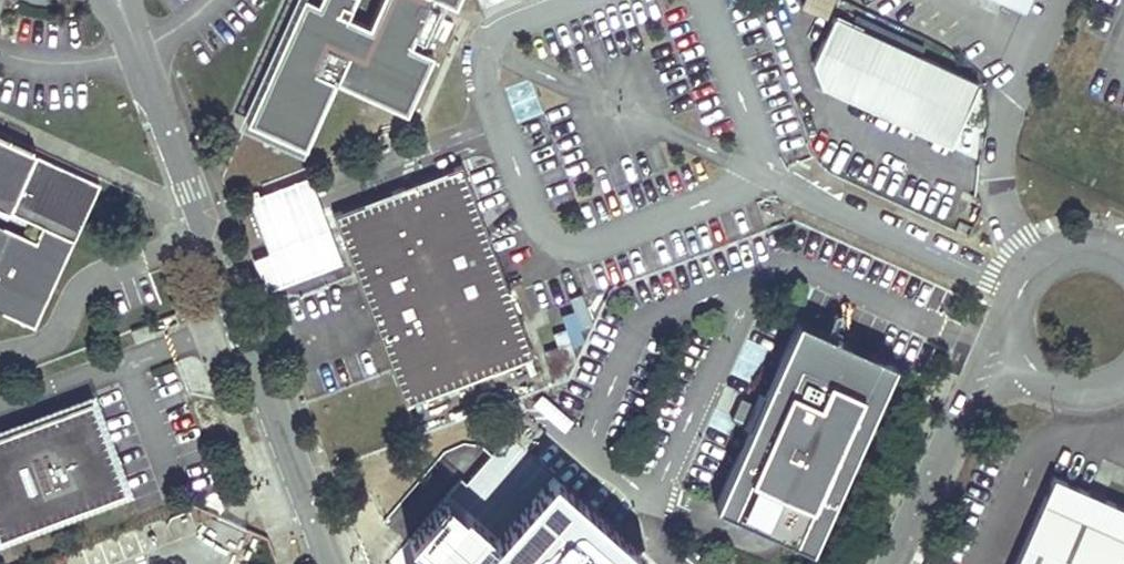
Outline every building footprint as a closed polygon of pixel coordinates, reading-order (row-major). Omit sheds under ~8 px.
[(299,9),(248,120),(307,147),(338,79),(408,112),(435,53),(412,43),(416,36),(426,40),(441,6),(431,2),(432,0),(319,0),(319,1),(318,0),(303,0),(299,9)] [(832,0),(803,0),(799,8),(824,18),(832,0)] [(1017,8),(1021,0),(999,0),(1017,8)] [(977,84),(850,23),(821,82),(949,143),(977,84)] [(38,228),(31,242),(0,229),(0,315),(34,330),(98,185),(5,144),(1,153),(0,153),(0,211),(38,228)] [(468,179),(338,225),(409,418),(537,370),(468,179)] [(174,315),(151,324),(155,334),(165,330),(178,325),(174,315)] [(849,454),(892,361),(796,316),(761,392),(745,426),(710,501),(806,546),(849,454)] [(745,426),(761,392),(754,389),(739,422),(745,426)] [(126,492),(91,399),(34,420),(37,428),(22,434),(19,426),(0,433),(0,539),(126,492)] [(586,536),(466,429),(425,475),(410,492),(480,555),(472,563),(561,563),(586,536)] [(1055,481),(1017,563),(1123,563),(1123,511),(1055,481)] [(938,557),(925,551),(919,563),(934,563),(938,557)]
